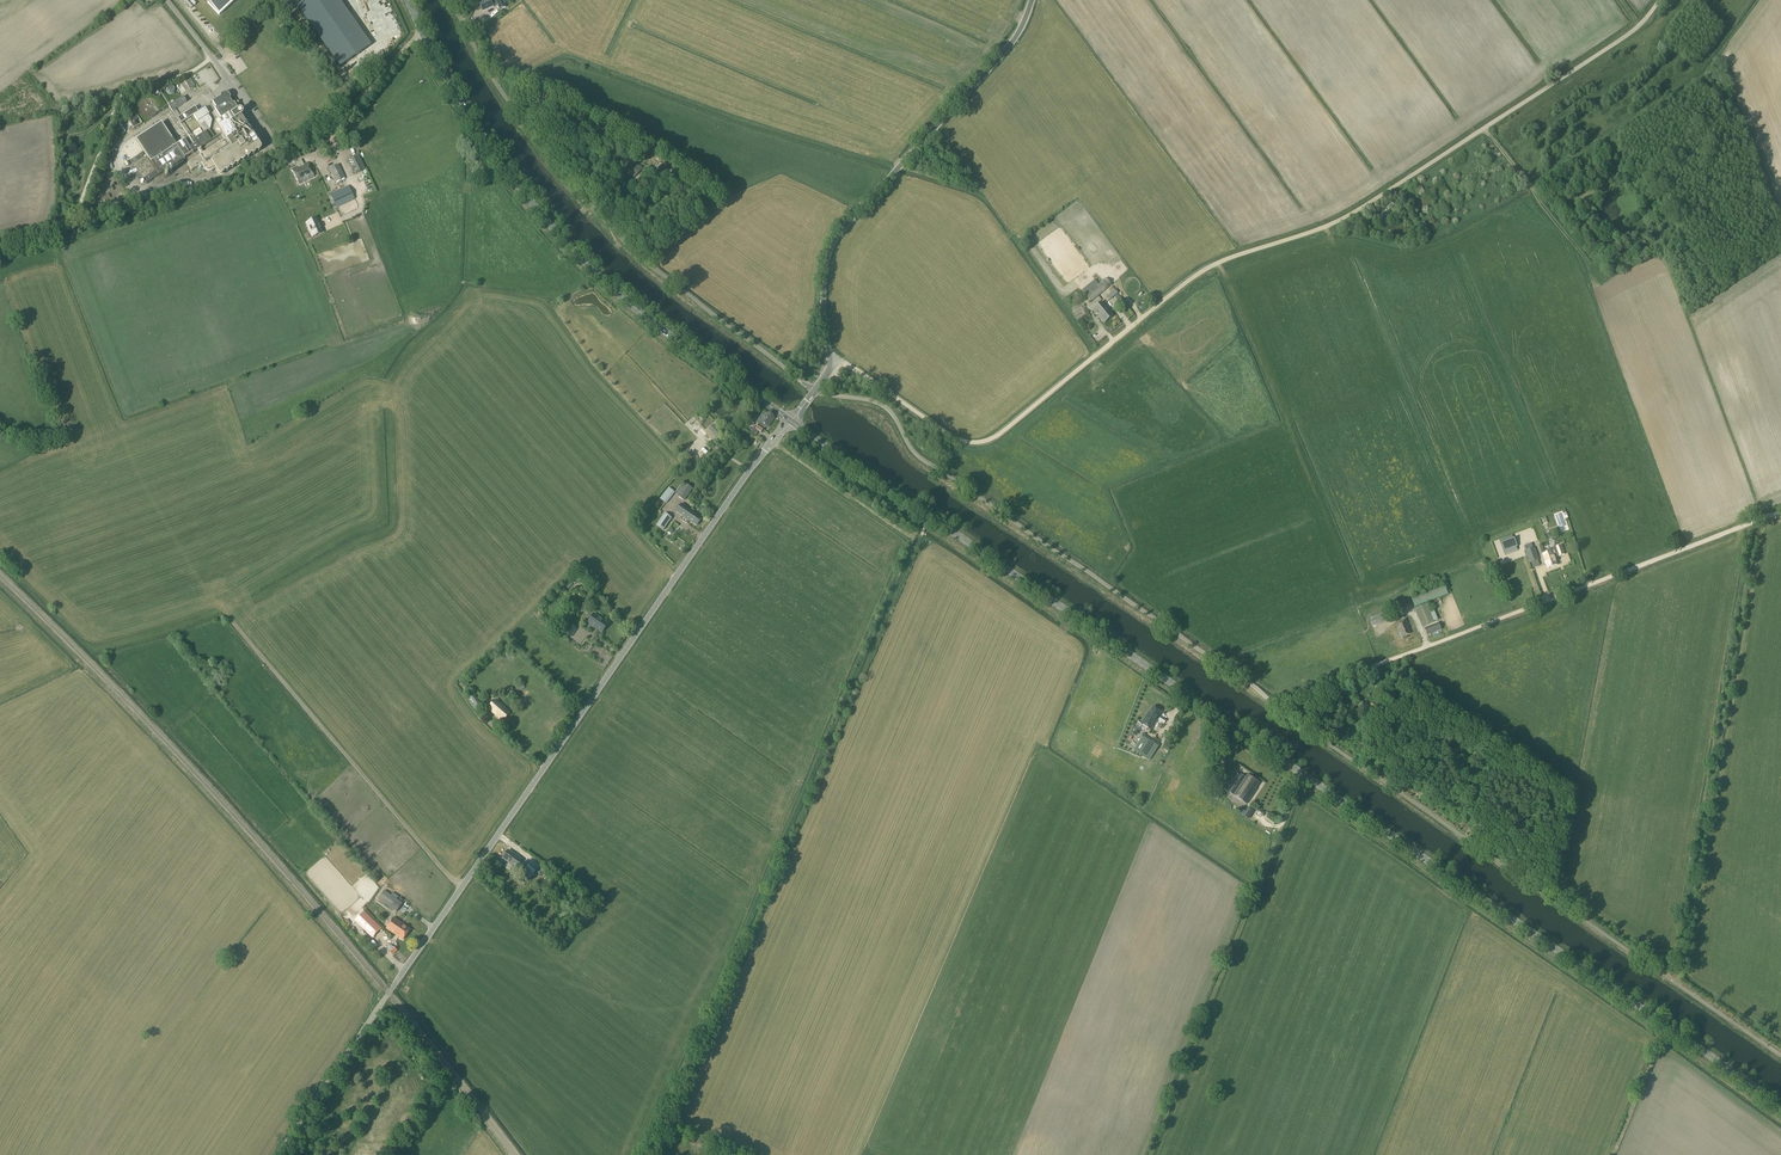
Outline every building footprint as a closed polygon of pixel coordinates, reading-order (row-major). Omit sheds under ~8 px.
[(218,15),(235,0),(204,0),(218,15)] [(338,68),(370,46),(338,0),(292,0),(338,68)] [(478,2),(483,12),(493,7),(497,5),(496,1),(495,0),(494,1),(491,2),(490,0),(484,0),(478,2)] [(500,11),(506,8),(502,0),(499,0),(496,1),(497,5),(500,11)] [(207,86),(217,80),(211,70),(199,77),(203,84),(205,83),(207,86)] [(184,81),(189,89),(194,86),(189,78),(184,81)] [(171,92),(177,90),(174,83),(168,85),(171,92)] [(236,111),(236,110),(237,109),(233,103),(232,104),(226,94),(212,103),(216,109),(214,110),(221,120),(215,124),(225,141),(187,165),(191,171),(200,166),(203,170),(209,167),(212,172),(216,170),(219,175),(259,150),(256,144),(257,144),(240,117),(241,117),(242,114),(240,112),(238,111),(237,110),(236,111)] [(169,105),(172,111),(187,102),(183,96),(169,105)] [(153,111),(153,110),(152,108),(152,107),(151,105),(148,104),(147,103),(145,103),(143,103),(142,103),(140,104),(139,105),(138,107),(137,108),(137,109),(136,111),(137,113),(137,114),(138,116),(139,117),(140,118),(141,119),(142,119),(144,120),(146,120),(148,119),(150,118),(151,117),(152,116),(152,115),(153,113),(153,111)] [(194,107),(177,118),(180,123),(193,116),(198,112),(194,107)] [(195,144),(188,149),(192,153),(214,138),(209,131),(211,120),(204,109),(198,112),(193,116),(204,133),(192,141),(195,144)] [(126,116),(134,128),(142,123),(134,111),(126,116)] [(151,161),(177,144),(162,122),(136,139),(151,161)] [(601,129),(597,125),(597,124),(588,130),(592,136),(601,129)] [(183,141),(150,162),(158,175),(192,153),(188,149),(183,141)] [(641,170),(640,170),(642,168),(640,166),(639,167),(634,161),(637,158),(629,149),(619,159),(626,167),(625,168),(634,177),(641,170)] [(365,169),(359,155),(347,161),(353,174),(365,169)] [(145,184),(158,175),(147,159),(135,167),(145,184)] [(303,165),(301,161),(297,163),(298,167),(292,170),(299,185),(314,178),(307,164),(303,165)] [(664,177),(670,169),(670,168),(663,163),(657,172),(664,177)] [(335,183),(345,178),(338,165),(329,169),(335,183)] [(335,206),(353,197),(348,187),(330,195),(335,206)] [(322,233),(316,219),(306,223),(312,237),(322,233)] [(1106,278),(1085,295),(1091,302),(1111,285),(1106,278)] [(1104,323),(1113,316),(1101,302),(1092,309),(1104,323)] [(767,429),(774,419),(772,418),(773,417),(769,413),(768,415),(766,414),(760,422),(765,426),(764,427),(767,429)] [(730,433),(736,427),(732,422),(725,428),(730,433)] [(709,428),(717,437),(722,431),(715,423),(709,428)] [(755,429),(760,433),(764,429),(759,425),(755,429)] [(683,457),(687,461),(691,457),(687,453),(683,457)] [(684,501),(692,489),(685,484),(677,497),(684,501)] [(666,504),(674,493),(668,488),(660,499),(666,504)] [(676,512),(696,526),(701,518),(681,505),(676,512)] [(656,526),(663,530),(671,519),(664,514),(656,526)] [(1514,538),(1503,542),(1502,543),(1505,551),(1506,550),(1517,546),(1514,538)] [(1548,549),(1549,552),(1543,554),(1548,568),(1557,565),(1554,557),(1561,555),(1561,556),(1566,554),(1563,545),(1558,547),(1558,546),(1548,549)] [(1531,563),(1537,561),(1539,560),(1534,548),(1533,549),(1526,551),(1525,552),(1529,564),(1531,563)] [(575,584),(579,580),(575,576),(571,580),(575,584)] [(1411,598),(1415,607),(1451,593),(1448,584),(1411,598)] [(1415,609),(1422,626),(1434,622),(1427,604),(1415,609)] [(1369,618),(1372,627),(1384,622),(1381,613),(1369,618)] [(602,633),(608,624),(594,614),(587,623),(602,633)] [(1398,625),(1402,636),(1410,634),(1406,623),(1405,619),(1399,621),(1401,624),(1398,625)] [(1425,628),(1427,634),(1440,629),(1438,623),(1425,628)] [(576,629),(570,625),(564,633),(570,637),(576,629)] [(512,697),(515,693),(510,687),(506,691),(512,697)] [(473,696),(469,698),(476,708),(480,705),(473,696)] [(503,721),(510,714),(499,704),(492,711),(503,721)] [(1141,724),(1150,730),(1157,719),(1156,719),(1160,712),(1152,707),(1148,714),(1147,713),(1141,724)] [(1134,748),(1142,753),(1147,745),(1151,740),(1142,735),(1139,740),(1137,744),(1134,748)] [(1146,754),(1151,757),(1159,744),(1154,741),(1146,754)] [(1225,790),(1246,804),(1256,789),(1259,783),(1247,775),(1245,778),(1241,775),(1240,777),(1236,774),(1225,790)] [(515,869),(522,859),(516,855),(515,856),(508,850),(502,858),(510,863),(509,864),(515,869)] [(531,876),(534,872),(527,866),(524,871),(531,876)] [(384,891),(378,900),(396,912),(402,903),(384,891)] [(364,911),(359,917),(354,921),(372,938),(381,929),(364,911)] [(402,929),(404,925),(393,918),(386,929),(393,933),(398,926),(402,929)] [(398,926),(393,933),(403,940),(410,929),(404,925),(402,929),(398,926)]
